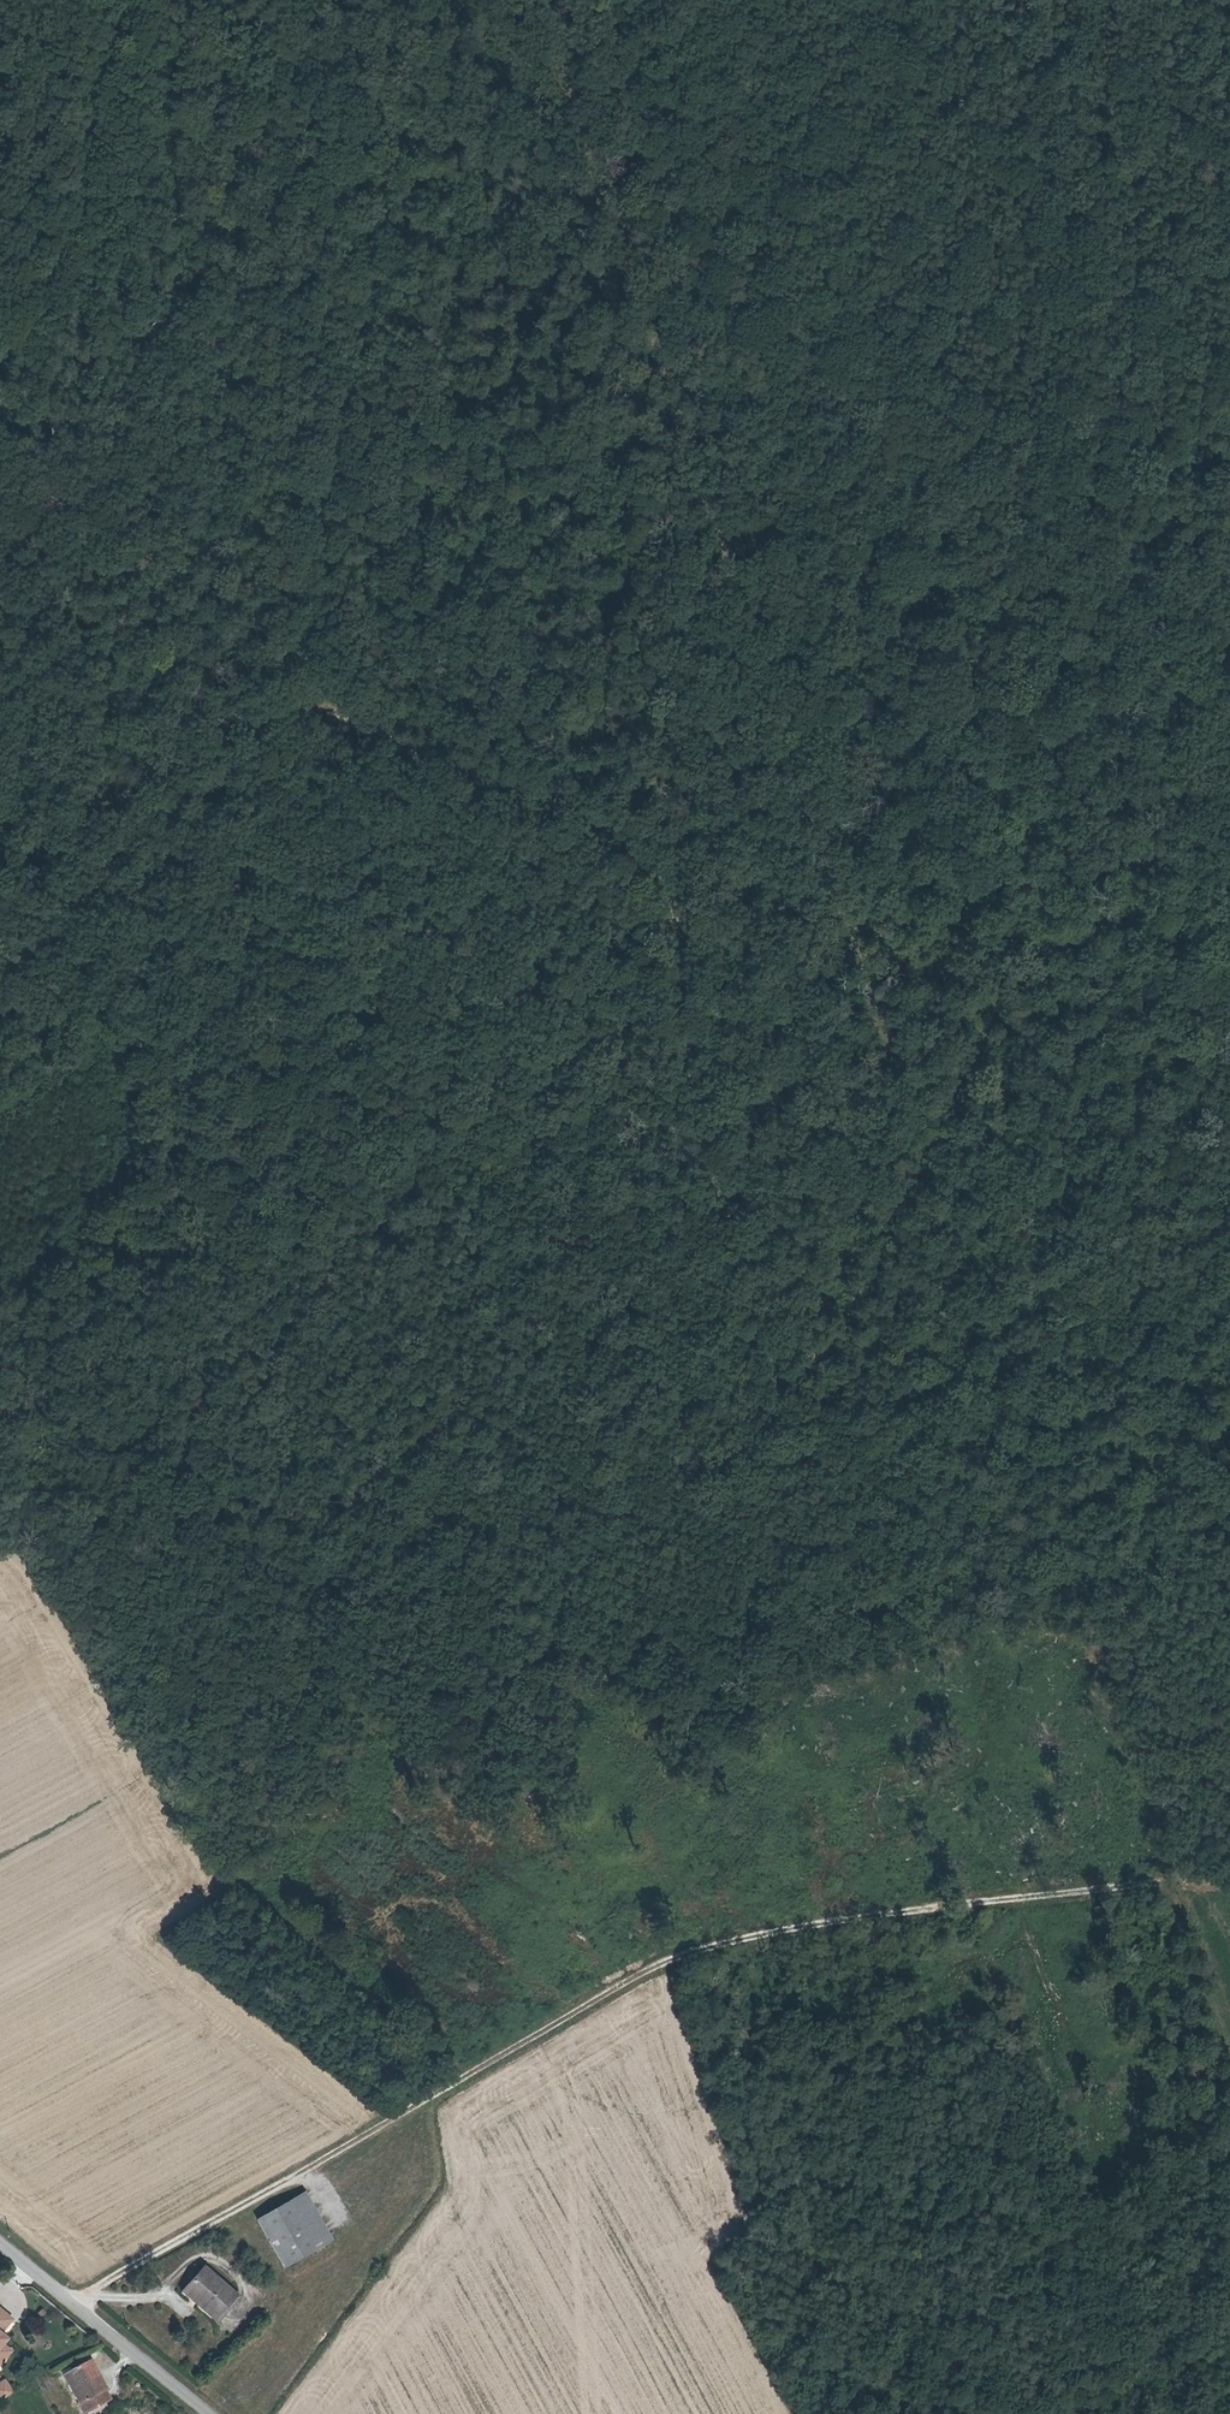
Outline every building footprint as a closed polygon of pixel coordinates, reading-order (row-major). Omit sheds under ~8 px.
[(256,2209),(296,2281),(343,2256),(303,2183),(256,2209)] [(201,2272),(182,2294),(213,2322),(233,2301),(201,2272)] [(6,2336),(3,2334),(15,2320),(0,2308),(0,2342),(6,2336)] [(9,2349),(14,2343),(6,2336),(0,2342),(0,2346),(4,2350),(7,2347),(9,2349)] [(3,2367),(15,2355),(9,2349),(7,2347),(4,2350),(0,2346),(0,2364),(3,2367)] [(108,2411),(84,2364),(57,2378),(75,2413),(101,2413),(108,2411)] [(0,2381),(0,2400),(11,2392),(3,2379),(0,2381)]
